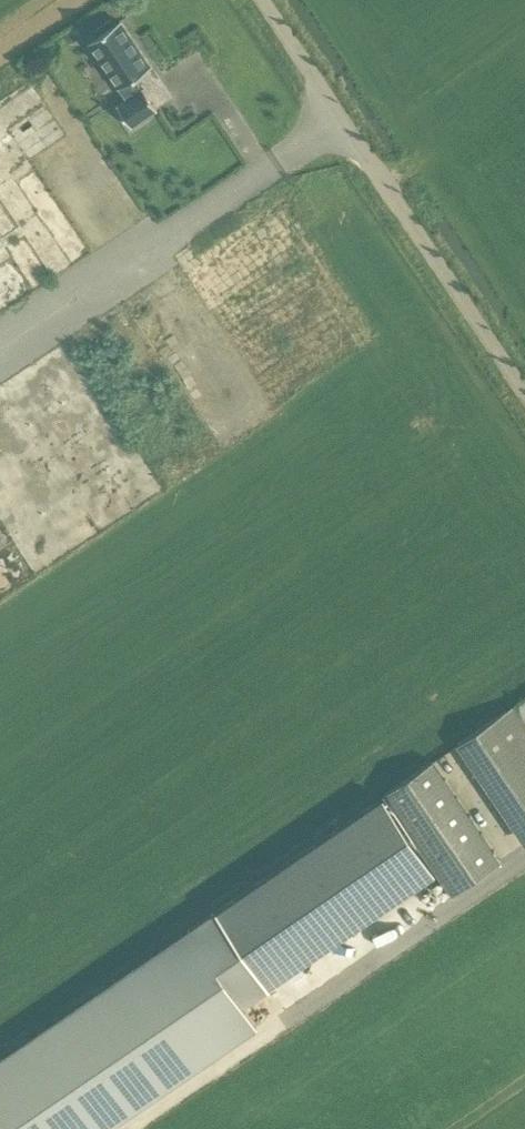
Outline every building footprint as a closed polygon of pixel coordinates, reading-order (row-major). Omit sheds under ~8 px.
[(151,66),(120,20),(113,25),(110,21),(94,32),(97,36),(90,41),(129,99),(118,106),(132,125),(157,108),(144,88),(142,90),(134,78),(151,66)] [(67,132),(36,87),(25,95),(24,113),(6,126),(0,117),(0,156),(13,157),(15,155),(31,156),(67,132)] [(10,559),(86,546),(75,485),(74,485),(70,462),(23,470),(19,448),(35,446),(32,428),(26,429),(21,400),(43,397),(40,376),(0,383),(0,503),(10,559)] [(524,825),(524,720),(514,704),(458,743),(477,771),(485,765),(524,825)] [(385,792),(453,893),(502,860),(434,759),(385,792)] [(384,797),(214,912),(263,984),(433,869),(384,797)] [(255,1023),(241,1003),(264,987),(212,910),(0,1054),(0,1128),(101,1128),(255,1023)]
